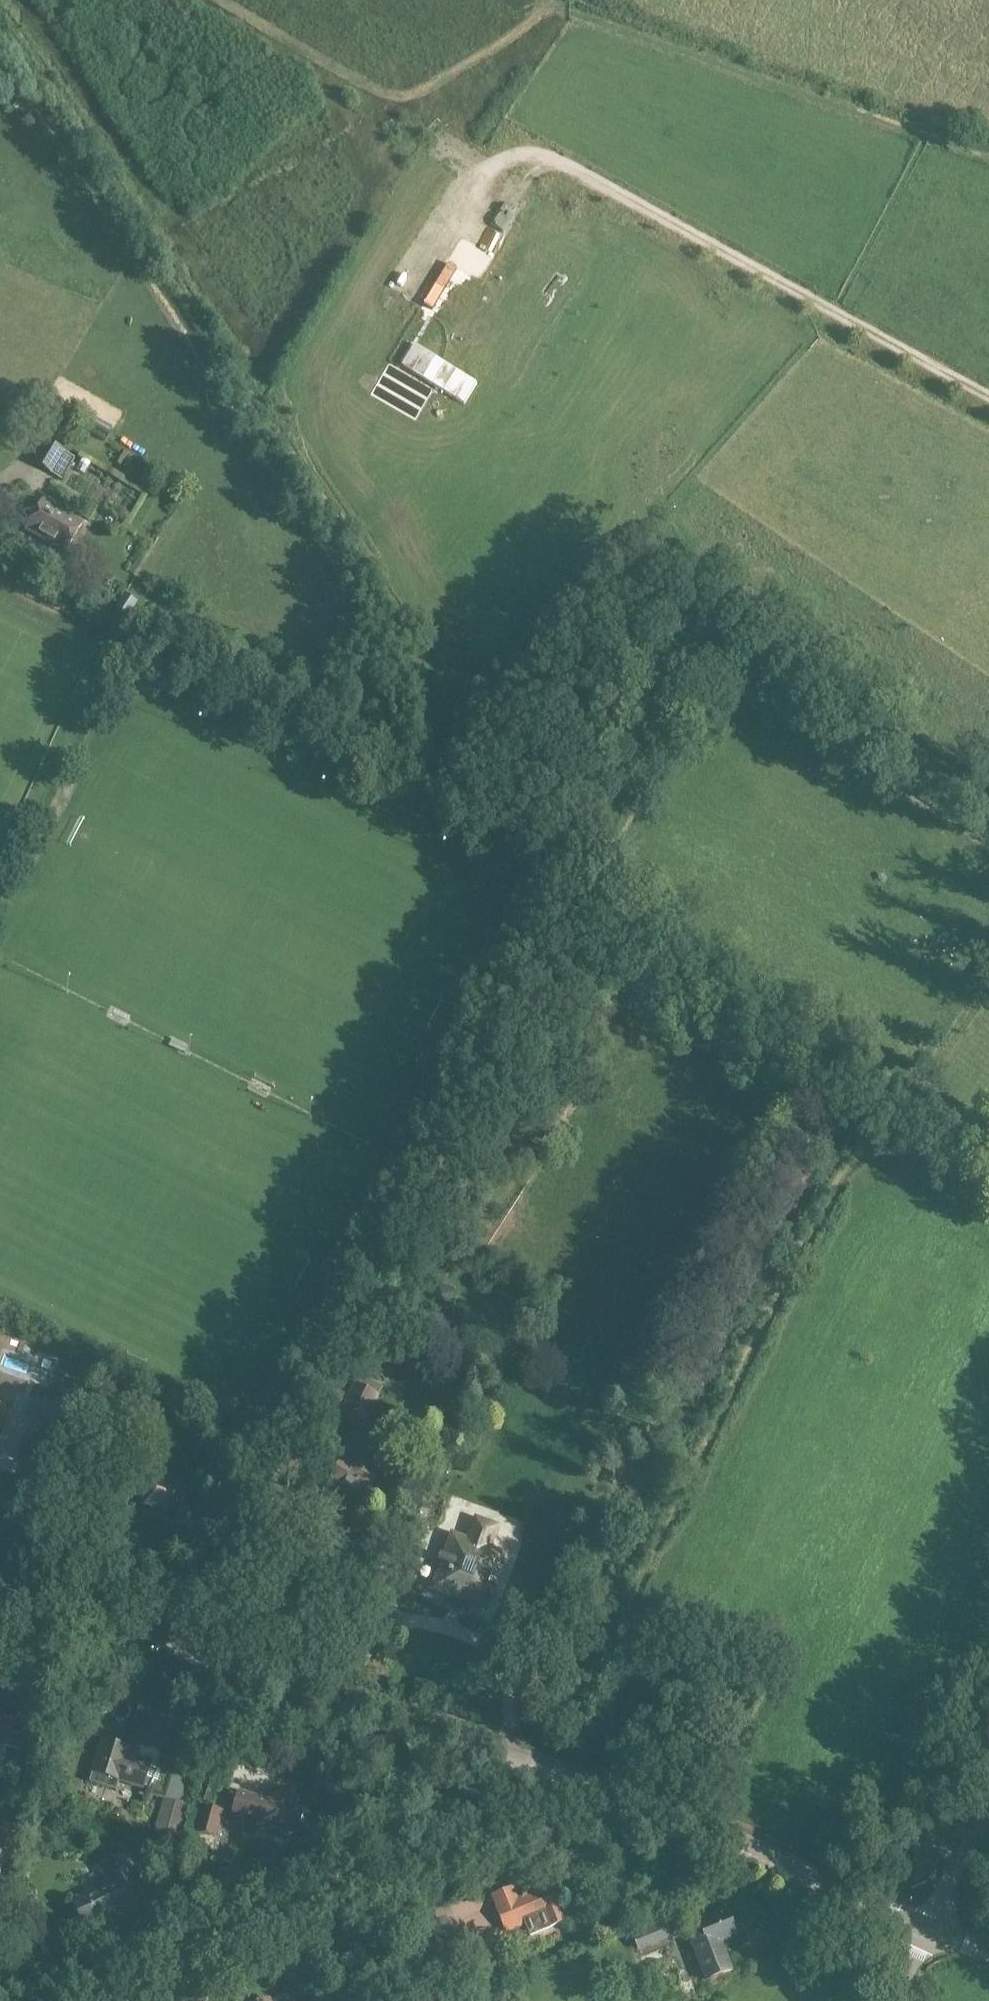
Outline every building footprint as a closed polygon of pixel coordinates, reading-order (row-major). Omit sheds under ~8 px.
[(47,442),(34,464),(62,479),(74,459),(47,442)] [(65,554),(82,525),(43,502),(26,531),(65,554)] [(126,621),(138,604),(124,595),(113,612),(126,621)] [(169,1054),(183,1059),(187,1049),(173,1044),(169,1054)] [(380,1397),(354,1384),(337,1419),(363,1431),(380,1397)] [(13,1395),(0,1393),(0,1404),(10,1406),(13,1395)] [(9,1457),(49,1469),(58,1440),(27,1431),(25,1437),(16,1434),(9,1457)] [(366,1500),(380,1469),(345,1453),(331,1484),(366,1500)] [(143,1493),(145,1493),(141,1506),(172,1515),(180,1489),(147,1479),(143,1493)] [(465,1533),(472,1515),(456,1509),(449,1527),(465,1533)] [(474,1527),(468,1543),(452,1538),(434,1591),(485,1609),(504,1555),(489,1550),(494,1535),(474,1527)] [(238,1565),(254,1569),(258,1557),(241,1552),(238,1565)] [(23,1753),(31,1726),(0,1717),(0,1746),(23,1753)] [(120,1782),(143,1789),(151,1765),(135,1760),(138,1752),(104,1741),(90,1783),(117,1791),(120,1782)] [(99,1809),(105,1794),(92,1789),(87,1805),(99,1809)] [(275,1789),(271,1803),(238,1794),(232,1813),(244,1816),(244,1837),(274,1828),(288,1836),(292,1830),(299,1832),(304,1811),(294,1808),(297,1796),(275,1789)] [(163,1799),(153,1836),(177,1843),(188,1807),(163,1799)] [(202,1806),(194,1833),(217,1840),(225,1813),(202,1806)] [(149,1899),(128,1856),(101,1869),(108,1883),(72,1901),(86,1930),(122,1912),(121,1910),(133,1904),(135,1906),(149,1899)] [(229,1872),(225,1889),(247,1894),(251,1877),(229,1872)] [(551,1927),(564,1922),(558,1907),(559,1907),(551,1884),(533,1891),(534,1893),(517,1900),(512,1888),(493,1896),(497,1908),(496,1909),(506,1933),(524,1925),(523,1921),(545,1912),(551,1927)] [(705,1937),(690,1943),(706,1982),(732,1971),(721,1943),(735,1938),(726,1914),(700,1924),(705,1937)] [(638,1953),(674,1939),(666,1921),(630,1936),(638,1953)]
